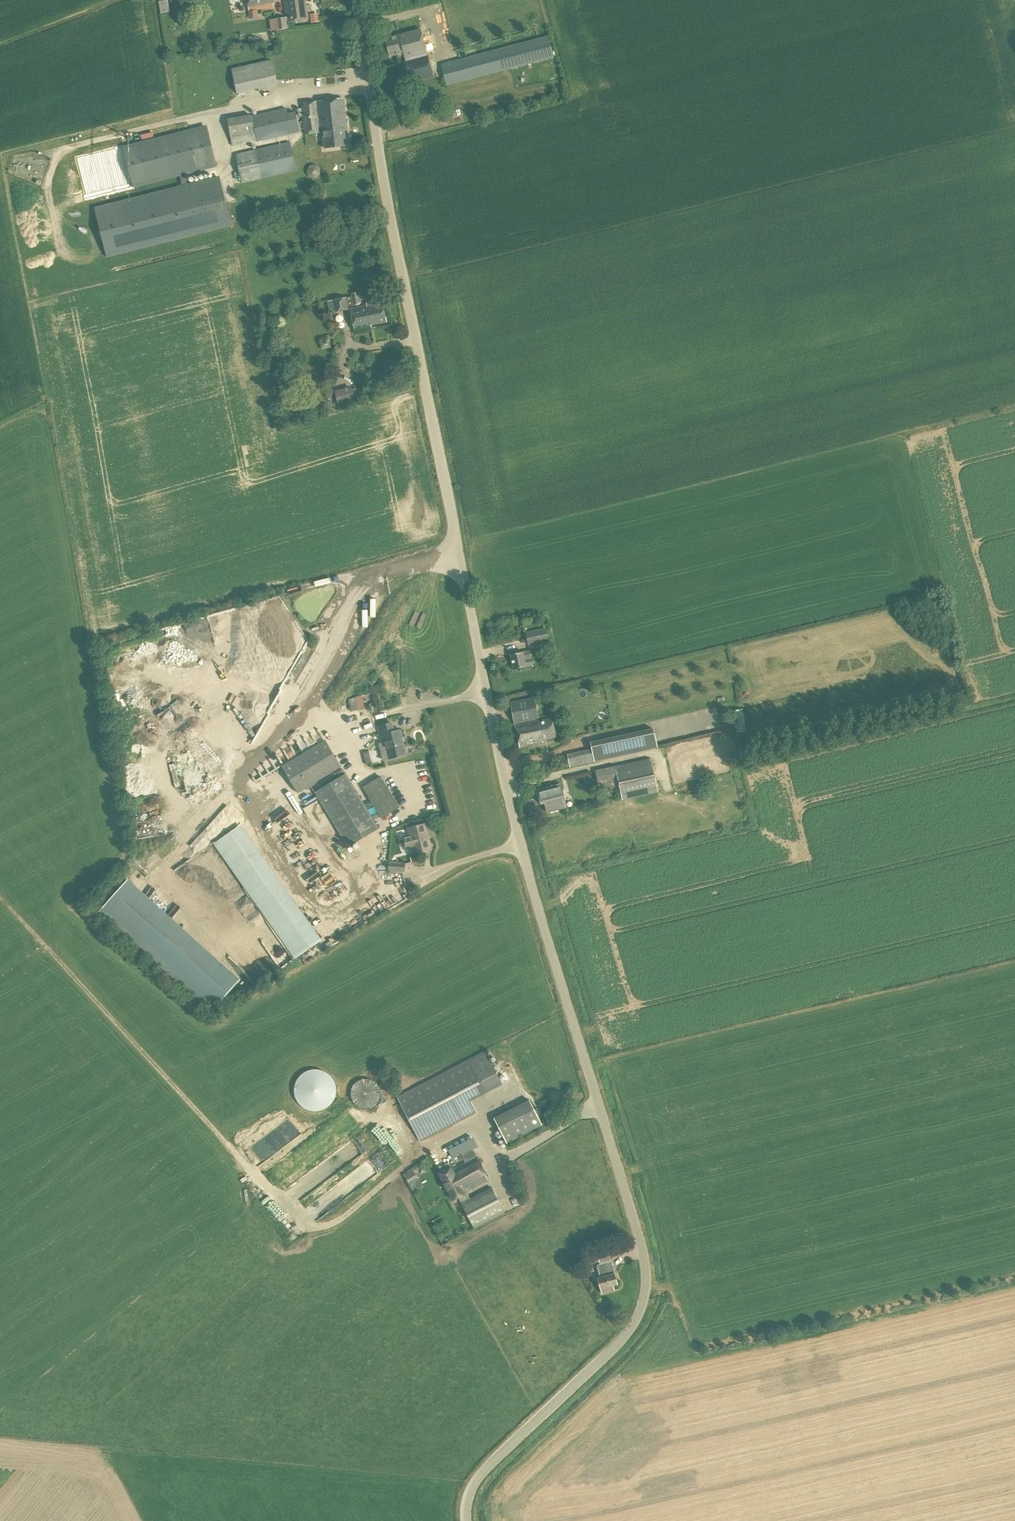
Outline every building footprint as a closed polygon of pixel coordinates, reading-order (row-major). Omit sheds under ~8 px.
[(170,12),(168,0),(165,0),(158,1),(160,14),(170,12)] [(272,0),(247,0),(248,11),(273,7),(272,0)] [(289,28),(288,22),(308,19),(305,0),(284,0),(286,17),(275,19),(276,30),(289,28)] [(320,12),(312,13),(313,21),(321,21),(320,12)] [(426,56),(419,30),(385,39),(389,57),(403,53),(405,60),(410,84),(433,77),(428,55),(426,56)] [(446,86),(554,57),(548,36),(441,64),(446,86)] [(237,93),(278,84),(272,59),(231,69),(237,93)] [(346,146),(344,130),(346,130),(343,99),(301,104),(304,134),(322,132),(324,148),(346,146)] [(287,113),(286,109),(252,116),(251,114),(226,119),(232,146),(300,132),(295,111),(287,113)] [(187,184),(184,174),(217,166),(206,125),(123,146),(133,187),(180,175),(182,185),(94,207),(107,257),(232,226),(219,176),(187,184)] [(242,183),(296,171),(290,141),(235,154),(242,183)] [(50,159),(20,151),(14,174),(44,182),(50,159)] [(346,297),(332,300),(335,312),(349,309),(346,297)] [(385,322),(382,305),(366,307),(366,306),(350,309),(354,330),(370,327),(370,325),(385,322)] [(321,349),(331,348),(329,337),(319,339),(321,349)] [(380,383),(390,381),(388,373),(378,375),(380,383)] [(351,389),(351,386),(334,391),(338,405),(353,401),(352,396),(359,395),(357,388),(351,389)] [(521,625),(531,623),(530,616),(519,618),(521,625)] [(528,645),(549,641),(546,627),(525,632),(528,645)] [(128,649),(122,651),(124,657),(130,655),(128,649)] [(513,670),(526,667),(533,665),(530,650),(523,651),(510,654),(513,670)] [(317,651),(311,660),(317,664),(323,654),(317,651)] [(296,676),(307,657),(302,654),(291,673),(296,676)] [(352,711),(358,710),(354,697),(348,699),(352,711)] [(539,720),(534,697),(510,702),(515,724),(520,747),(543,742),(542,740),(555,737),(551,718),(539,720)] [(738,712),(741,730),(749,728),(746,711),(738,712)] [(393,732),(391,723),(377,726),(379,735),(383,735),(384,741),(378,743),(383,761),(389,760),(388,758),(405,754),(399,730),(393,732)] [(653,728),(589,742),(590,749),(593,762),(657,748),(653,728)] [(297,793),(341,767),(325,740),(281,766),(297,793)] [(366,765),(372,763),(369,751),(363,752),(366,765)] [(658,792),(651,758),(595,770),(600,791),(619,787),(622,800),(658,792)] [(348,847),(379,829),(346,773),(315,792),(348,847)] [(381,818),(399,807),(381,776),(362,787),(381,818)] [(564,808),(562,798),(564,798),(560,784),(537,790),(541,803),(544,802),(547,813),(564,808)] [(318,938),(246,817),(218,834),(290,955),(318,938)] [(431,849),(425,825),(407,829),(409,836),(403,837),(406,848),(412,847),(413,853),(431,849)] [(405,872),(405,863),(388,862),(388,871),(405,872)] [(150,871),(154,875),(161,867),(157,863),(150,871)] [(312,875),(314,879),(323,876),(321,871),(312,875)] [(325,886),(330,893),(342,884),(337,877),(325,886)] [(412,900),(417,897),(413,886),(407,888),(412,900)] [(201,902),(208,896),(200,888),(193,894),(201,902)] [(239,971),(214,948),(206,957),(212,963),(207,968),(213,973),(205,982),(218,994),(239,971)] [(204,973),(201,961),(205,961),(203,953),(199,954),(200,959),(193,960),(195,975),(204,973)] [(420,1141),(476,1112),(470,1101),(502,1084),(485,1051),(453,1068),(397,1097),(420,1141)] [(365,1108),(367,1108),(370,1107),(372,1106),(374,1105),(376,1103),(377,1101),(379,1099),(379,1097),(380,1094),(380,1092),(379,1089),(378,1087),(377,1085),(376,1083),(374,1081),(372,1080),(369,1079),(367,1079),(364,1078),(362,1079),(359,1080),(357,1081),(355,1082),(354,1084),(352,1086),(351,1088),(351,1091),(350,1093),(351,1096),(351,1098),(352,1100),(354,1102),(355,1104),(357,1106),(360,1107),(362,1107),(365,1108)] [(508,1142),(545,1125),(531,1094),(494,1111),(508,1142)] [(488,1180),(471,1148),(477,1146),(468,1129),(444,1141),(453,1158),(460,1154),(464,1162),(452,1168),(451,1167),(438,1173),(452,1201),(458,1198),(473,1228),(503,1213),(491,1188),(469,1199),(465,1191),(488,1180)] [(344,1169),(353,1165),(346,1152),(337,1157),(344,1169)] [(409,1183),(418,1178),(413,1169),(404,1174),(409,1183)] [(614,1258),(612,1251),(604,1253),(604,1251),(597,1253),(599,1262),(614,1258)] [(601,1293),(613,1290),(612,1285),(617,1284),(614,1274),(611,1261),(597,1265),(600,1277),(597,1278),(601,1293)]
